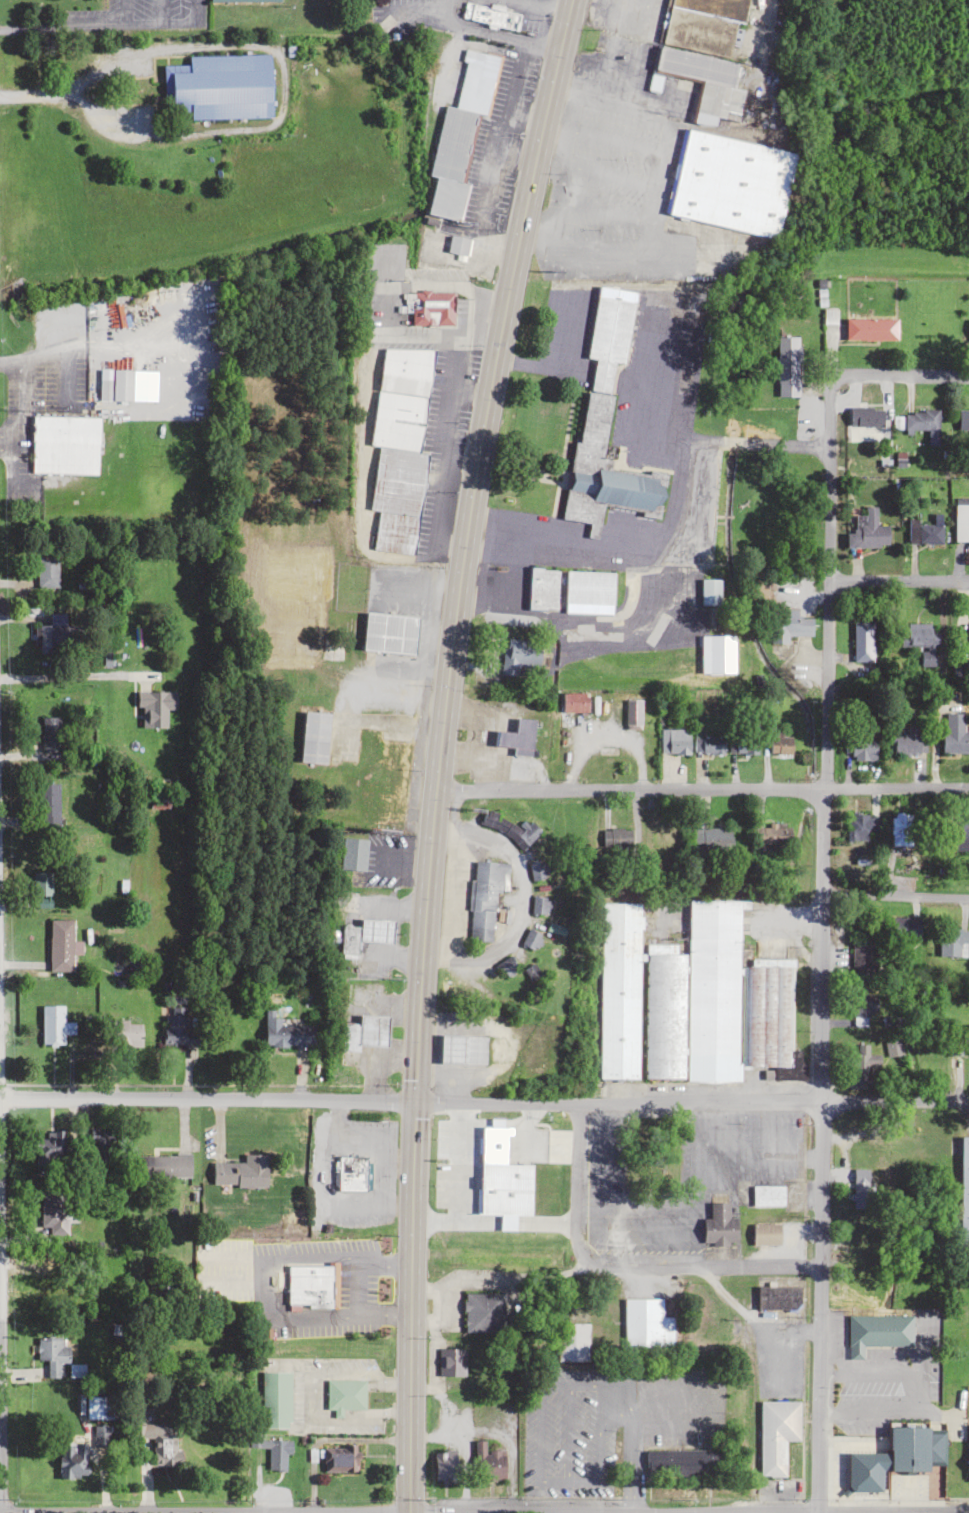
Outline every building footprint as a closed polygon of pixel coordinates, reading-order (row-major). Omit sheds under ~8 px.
[(516,29),(519,9),(461,0),(458,19),(516,29)] [(652,72),(731,87),(736,61),(728,60),(735,22),(746,24),(750,0),(665,0),(652,72)] [(498,55),(464,49),(453,107),(442,105),(428,175),(433,176),(426,214),(458,220),(465,183),(461,182),(475,113),(486,116),(498,55)] [(187,56),(187,65),(162,65),(162,111),(189,111),(189,119),(270,117),(269,55),(187,56)] [(794,151),(682,129),(665,215),(777,237),(794,151)] [(465,239),(449,236),(447,251),(463,254),(465,239)] [(410,326),(453,327),(454,291),(411,290),(410,326)] [(614,362),(625,363),(633,301),(595,296),(586,359),(594,360),(590,388),(610,391),(614,362)] [(896,317),(848,317),(848,340),(896,340),(896,317)] [(799,395),(799,337),(776,337),(776,395),(799,395)] [(370,445),(376,446),(370,510),(377,510),(373,550),(415,555),(426,454),(421,454),(431,351),(380,346),(370,445)] [(131,401),(131,370),(99,370),(99,401),(131,401)] [(563,520),(588,524),(586,537),(597,538),(602,506),(658,516),(664,480),(600,469),(612,396),(584,391),(563,520)] [(848,427),(882,427),(882,407),(848,407),(848,427)] [(938,445),(938,409),(901,410),(902,431),(926,431),(927,445),(938,445)] [(958,433),(968,433),(968,409),(958,409),(958,433)] [(96,474),(97,418),(31,416),(30,473),(96,474)] [(954,504),(953,542),(968,542),(968,504),(954,504)] [(845,547),(887,547),(887,525),(876,525),(876,507),(861,507),(861,531),(845,531),(845,547)] [(908,522),(907,544),(941,545),(942,522),(908,522)] [(36,588),(57,588),(57,555),(36,555),(36,588)] [(556,609),(556,569),(527,569),(527,609),(556,609)] [(564,605),(612,606),(613,572),(565,571),(564,605)] [(719,579),(700,579),(700,604),(719,604),(719,579)] [(787,643),(787,635),(812,635),(812,609),(770,609),(770,643),(787,643)] [(413,655),(416,616),(364,612),(361,651),(413,655)] [(37,625),(38,650),(66,650),(65,614),(48,614),(48,625),(37,625)] [(872,621),(853,621),(853,661),(872,661),(872,621)] [(934,666),(935,624),(905,623),(904,651),(919,652),(919,666),(934,666)] [(516,678),(518,666),(538,669),(542,644),(505,638),(499,675),(516,678)] [(587,713),(587,693),(561,693),(561,713),(587,713)] [(326,763),(328,713),(302,712),(300,762),(326,763)] [(968,753),(968,732),(963,732),(963,713),(944,713),(944,753),(968,753)] [(58,717),(39,717),(39,752),(58,752),(58,717)] [(531,756),(533,720),(516,719),(515,733),(496,732),(495,746),(513,747),(513,755),(531,756)] [(923,754),(923,727),(906,727),(906,732),(894,732),(894,754),(923,754)] [(689,754),(689,729),(660,729),(660,754),(689,754)] [(701,737),(701,730),(694,730),(694,754),(722,754),(722,737),(701,737)] [(791,755),(791,731),(769,731),(769,755),(791,755)] [(757,754),(757,734),(729,734),(729,754),(757,754)] [(875,738),(849,738),(849,760),(875,760),(875,738)] [(58,783),(38,783),(38,831),(58,831),(58,783)] [(167,808),(167,793),(151,793),(151,808),(167,808)] [(528,849),(536,831),(488,807),(479,825),(528,849)] [(848,841),(867,841),(867,831),(878,831),(878,815),(848,815),(848,841)] [(891,815),(891,851),(912,851),(912,815),(891,815)] [(952,822),(952,850),(968,850),(968,822),(952,822)] [(790,826),(757,826),(757,849),(790,849),(790,826)] [(730,827),(692,827),(692,851),(730,851),(730,827)] [(602,847),(629,847),(629,829),(602,829),(602,847)] [(366,839),(341,838),(340,870),(365,871),(366,839)] [(494,892),(506,892),(507,864),(472,862),(467,940),(491,942),(494,892)] [(540,863),(528,866),(532,880),(544,877),(540,863)] [(30,897),(50,897),(50,872),(30,872),(30,897)] [(546,897),(531,897),(532,914),(546,914),(546,897)] [(644,1081),(740,1081),(740,1069),(781,1069),(781,1079),(802,1079),(802,1050),(791,1050),(792,960),(739,960),(740,909),(746,909),(746,901),(687,901),(687,953),(640,953),(641,903),(601,903),(600,1079),(638,1079),(638,1021),(644,1022),(644,1081)] [(888,917),(888,939),(919,939),(919,917),(888,917)] [(357,955),(359,941),(392,944),(393,921),(360,919),(360,928),(341,926),(339,954),(357,955)] [(72,971),(72,920),(49,920),(49,971),(72,971)] [(966,928),(939,928),(939,956),(966,956),(966,928)] [(541,935),(526,931),(523,945),(537,948),(541,935)] [(870,941),(848,941),(848,967),(870,967),(870,941)] [(517,969),(509,956),(496,965),(504,977),(517,969)] [(852,994),(852,1018),(868,1018),(868,1011),(876,1011),(876,994),(852,994)] [(74,1022),(63,1022),(63,1005),(41,1005),(41,1043),(63,1044),(63,1033),(74,1033),(74,1022)] [(165,1044),(196,1044),(196,1023),(187,1023),(187,1006),(165,1006),(165,1044)] [(358,1022),(340,1022),(339,1062),(357,1062),(357,1045),(387,1046),(387,1015),(358,1014),(358,1022)] [(141,1022),(102,1022),(102,1042),(141,1042),(141,1022)] [(313,1045),(314,1024),(261,1023),(261,1044),(313,1045)] [(440,1063),(484,1063),(485,1035),(440,1035),(440,1063)] [(884,1040),(886,1059),(902,1057),(900,1039),(884,1040)] [(848,1088),(868,1088),(868,1066),(879,1066),(879,1054),(867,1054),(867,1045),(848,1045),(848,1088)] [(477,1163),(505,1163),(505,1125),(477,1125),(477,1163)] [(44,1166),(44,1157),(61,1157),(61,1130),(36,1130),(36,1166),(44,1166)] [(968,1249),(968,1135),(959,1135),(958,1249),(968,1249)] [(243,1161),(212,1161),(212,1186),(266,1186),(266,1152),(243,1152),(243,1161)] [(190,1153),(137,1153),(137,1177),(190,1177),(190,1153)] [(365,1188),(365,1155),(337,1155),(337,1188),(365,1188)] [(852,1207),(868,1207),(868,1168),(852,1168),(852,1207)] [(752,1185),(752,1205),(783,1205),(783,1185),(752,1185)] [(40,1191),(40,1234),(64,1233),(64,1191),(40,1191)] [(728,1217),(728,1202),(710,1202),(710,1219),(702,1219),(702,1243),(736,1243),(736,1217),(728,1217)] [(779,1222),(752,1222),(752,1244),(779,1244),(779,1222)] [(337,1263),(286,1262),(286,1306),(336,1307),(337,1263)] [(757,1285),(757,1309),(799,1309),(799,1285),(757,1285)] [(464,1331),(503,1331),(503,1292),(464,1292),(464,1331)] [(623,1346),(674,1346),(674,1316),(662,1316),(662,1297),(623,1297),(623,1346)] [(588,1361),(588,1322),(557,1322),(557,1361),(588,1361)] [(66,1336),(35,1336),(35,1358),(47,1358),(47,1376),(58,1376),(58,1362),(66,1362),(66,1336)] [(437,1375),(464,1376),(464,1348),(437,1348),(437,1375)] [(290,1368),(262,1368),(262,1427),(289,1427),(290,1368)] [(364,1408),(364,1379),(326,1379),(326,1408),(333,1408),(333,1416),(341,1416),(341,1408),(364,1408)] [(109,1395),(85,1395),(85,1417),(109,1417),(109,1395)] [(799,1401),(759,1401),(759,1476),(785,1476),(785,1440),(799,1440),(799,1401)] [(105,1445),(105,1426),(93,1426),(93,1445),(105,1445)] [(928,1469),(928,1426),(889,1426),(889,1469),(928,1469)] [(267,1470),(285,1470),(285,1453),(290,1453),(291,1438),(253,1437),(253,1447),(267,1448),(267,1470)] [(84,1442),(58,1442),(58,1476),(84,1476),(84,1442)] [(355,1471),(355,1445),(323,1445),(323,1471),(355,1471)] [(479,1478),(504,1478),(504,1448),(479,1448),(479,1478)] [(646,1449),(646,1474),(714,1474),(714,1449),(646,1449)] [(434,1481),(458,1481),(458,1451),(434,1451),(434,1481)] [(881,1453),(848,1453),(848,1490),(881,1490),(881,1453)]
